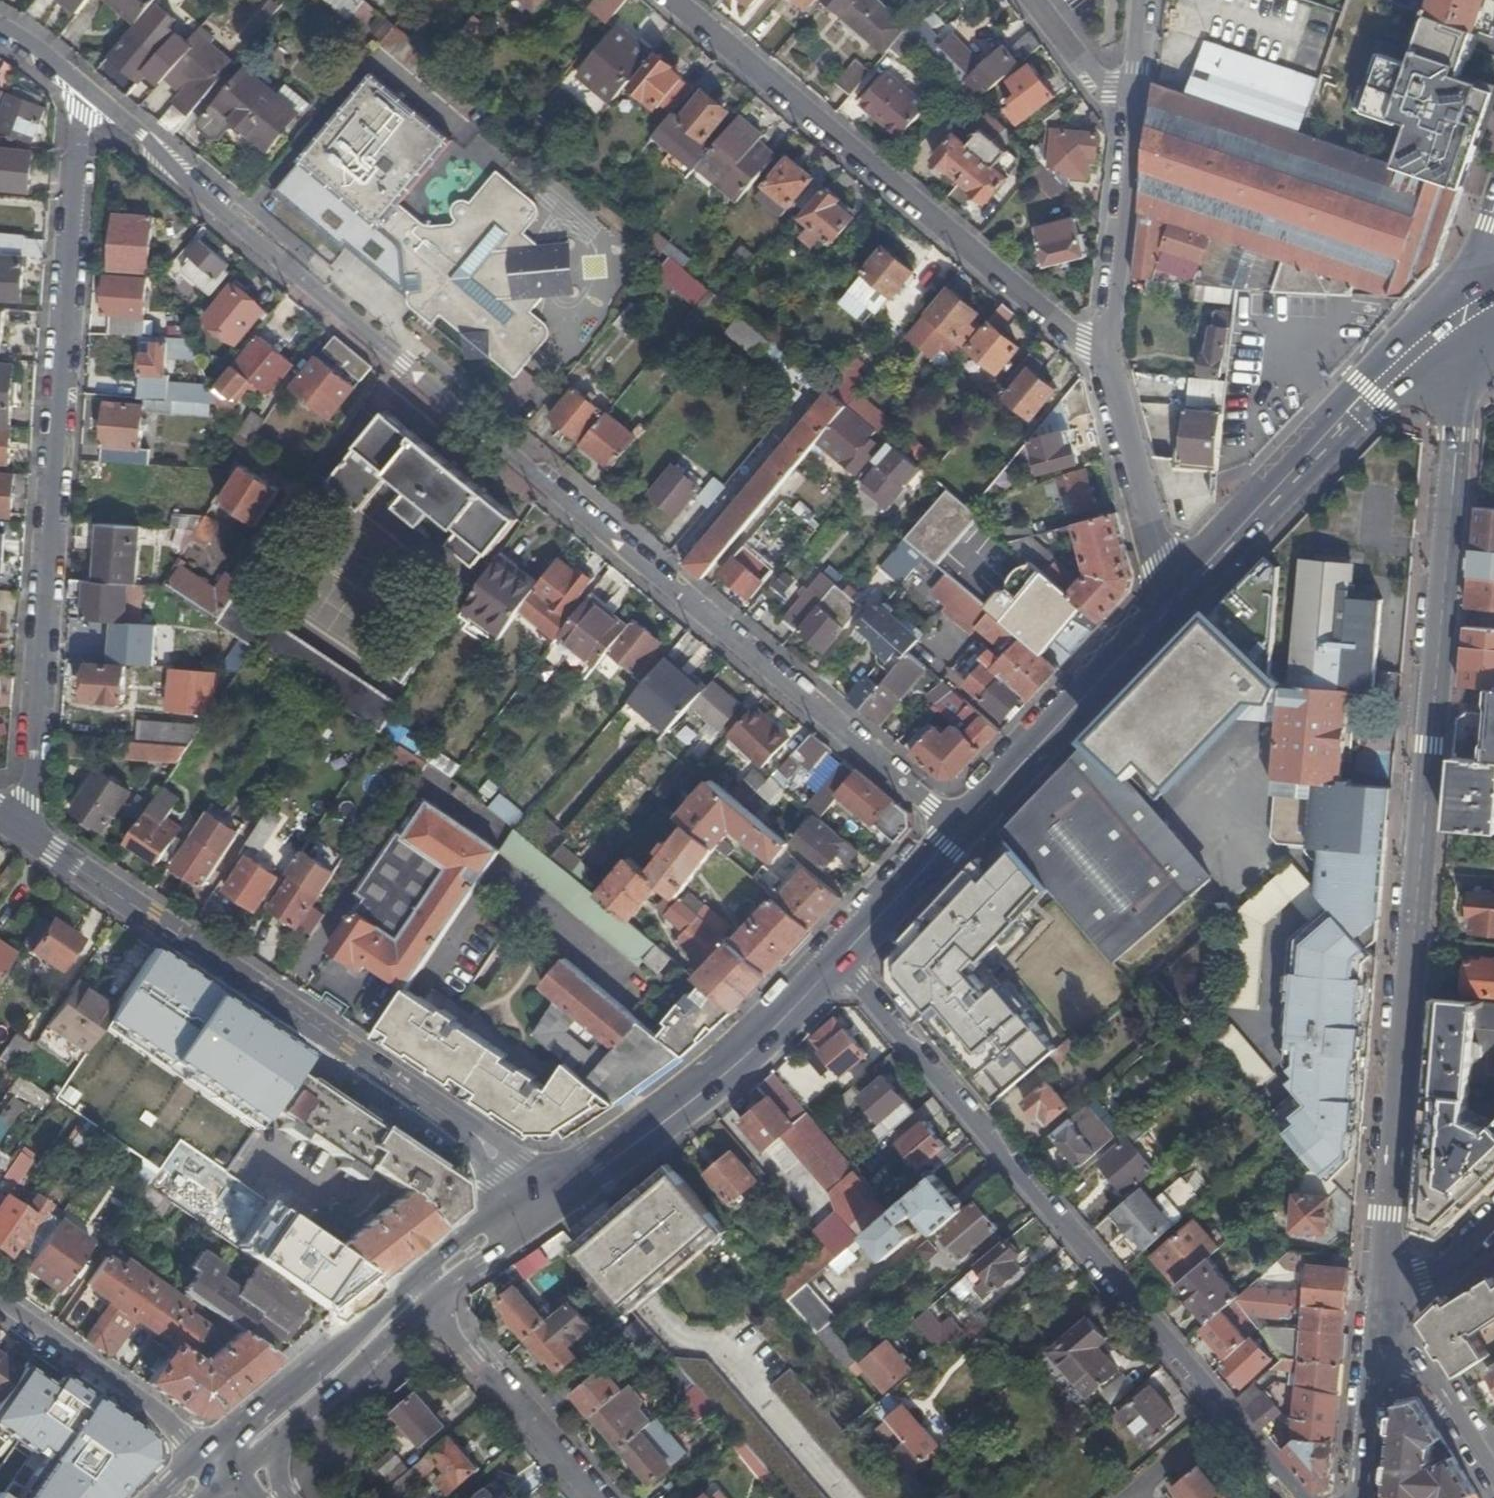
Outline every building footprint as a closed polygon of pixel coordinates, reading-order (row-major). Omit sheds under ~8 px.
[(79,13),(90,0),(63,0),(79,13)] [(137,25),(156,2),(158,0),(108,0),(137,25)] [(355,16),(366,2),(364,0),(336,0),(355,16)] [(537,11),(547,0),(524,0),(537,11)] [(616,16),(629,0),(605,0),(602,4),(616,16)] [(887,52),(891,48),(908,26),(887,4),(882,0),(827,0),(887,52)] [(1432,9),(1429,8),(1428,12),(1493,36),(1493,0),(1435,0),(1432,9)] [(137,25),(98,71),(129,96),(162,57),(144,41),(168,13),(156,2),(137,25)] [(269,8),(243,39),(250,45),(276,15),(269,8)] [(1431,15),(1413,65),(1381,54),(1362,108),(1413,125),(1399,166),(1432,177),(1465,189),(1493,105),(1493,86),(1463,76),(1479,31),(1431,15)] [(473,18),(444,53),(451,58),(470,36),(473,39),(484,26),(473,18)] [(912,30),(919,37),(938,56),(945,49),(940,44),(942,42),(922,22),(912,30)] [(908,26),(891,48),(902,57),(919,37),(912,30),(908,26)] [(576,78),(609,107),(652,56),(618,28),(576,78)] [(208,35),(202,29),(191,42),(197,47),(208,35)] [(1020,64),(1043,45),(1033,32),(1009,52),(1005,46),(987,61),(983,65),(980,61),(952,33),(942,42),(940,44),(945,49),(938,56),(965,83),(972,77),(976,81),(988,93),(1004,79),(1020,64)] [(1207,41),(1189,95),(1302,133),(1305,125),(1313,101),(1320,80),(1207,41)] [(185,74),(177,67),(170,76),(186,90),(159,122),(174,135),(235,64),(211,44),(185,74)] [(632,88),(669,119),(673,115),(694,89),(673,72),(675,69),(659,56),(632,88)] [(837,82),(852,95),(872,71),(858,58),(837,82)] [(18,69),(9,62),(1,84),(11,87),(18,69)] [(1021,123),(1056,95),(1032,64),(1011,80),(1024,97),(1010,109),(1021,123)] [(876,112),(874,115),(901,137),(928,105),(888,71),(863,101),(876,112)] [(248,72),(218,108),(215,105),(200,123),(200,129),(214,140),(222,140),(236,123),(268,150),(298,114),(248,72)] [(399,287),(398,290),(398,294),(400,298),(403,302),(425,320),(433,311),(452,324),(458,323),(459,339),(460,344),(462,348),(464,351),(467,353),(472,355),(478,355),(496,354),(496,360),(512,373),(544,331),(545,327),(544,324),(543,320),(540,317),(537,315),(534,314),(531,315),(528,316),(525,318),(523,319),(519,316),(526,307),(538,293),(532,238),(516,224),(511,220),(514,216),(520,220),(522,220),(525,219),(529,216),(532,214),(533,211),(534,207),(534,203),(532,199),(531,196),(492,166),(467,199),(464,196),(461,196),(458,196),(455,197),(452,198),(450,201),(448,203),(448,206),(449,211),(450,214),(452,217),(449,221),(429,222),(425,222),(422,221),(417,218),(402,205),(453,141),(373,74),(274,192),(318,229),(322,225),(399,287)] [(965,83),(969,88),(976,81),(972,77),(965,83)] [(1189,95),(1155,84),(1135,276),(1148,278),(1185,282),(1193,283),(1206,284),(1212,285),(1238,288),(1254,289),(1305,291),(1410,297),(1440,264),(1465,189),(1432,177),(1399,166),(1324,141),(1302,133),(1189,95)] [(9,93),(0,118),(0,129),(11,133),(11,137),(0,136),(0,144),(15,145),(15,139),(19,136),(34,141),(47,108),(9,93)] [(669,119),(652,140),(675,160),(670,166),(688,181),(697,170),(714,150),(706,142),(728,115),(704,95),(681,123),(673,115),(669,119)] [(861,103),(874,115),(876,112),(863,101),(861,103)] [(714,150),(697,170),(738,204),(775,161),(758,147),(765,139),(740,118),(714,150)] [(952,170),(964,180),(998,140),(984,128),(969,146),(957,135),(936,158),(951,171),(952,170)] [(1096,156),(1099,135),(1054,130),(1050,162),(1054,166),(1067,168),(1067,174),(1088,176),(1090,155),(1096,156)] [(998,140),(964,180),(975,189),(974,191),(988,203),(1009,179),(996,168),(1011,151),(998,140)] [(1,161),(0,166),(0,187),(30,190),(34,153),(2,150),(1,156),(1,161)] [(822,190),(840,168),(828,158),(811,178),(790,160),(758,198),(782,219),(813,182),(822,190)] [(1052,200),(1066,187),(1042,163),(1031,177),(1052,200)] [(838,207),(841,203),(827,192),(802,220),(813,229),(805,239),(814,248),(823,238),(829,243),(828,244),(831,247),(832,246),(833,246),(854,221),(838,207)] [(111,272),(149,275),(152,229),(158,230),(159,224),(152,223),(153,218),(124,216),(122,250),(112,249),(111,272)] [(1082,233),(1079,234),(1075,218),(1036,227),(1046,265),(1087,255),(1082,233)] [(45,255),(47,238),(26,237),(26,235),(0,233),(0,252),(24,254),(25,254),(45,255)] [(656,235),(650,242),(669,257),(671,258),(683,269),(689,262),(656,235)] [(536,241),(532,238),(538,293),(540,290),(570,287),(565,238),(536,241)] [(211,294),(230,272),(225,268),(229,264),(199,240),(188,253),(193,258),(183,270),(211,294)] [(751,270),(758,261),(744,249),(736,258),(751,270)] [(899,292),(903,288),(914,274),(886,251),(851,293),(878,317),(899,292)] [(24,254),(0,252),(0,298),(23,298),(24,254)] [(683,269),(671,258),(657,274),(697,307),(710,291),(683,269)] [(111,314),(109,334),(142,337),(145,279),(105,276),(103,314),(111,314)] [(1185,282),(1148,278),(1146,294),(1183,298),(1185,282)] [(1204,299),(1206,284),(1193,283),(1191,298),(1202,300),(1204,299)] [(1236,302),(1238,288),(1212,285),(1210,299),(1236,302)] [(264,311),(233,286),(207,318),(238,343),(264,311)] [(1303,319),(1305,291),(1254,289),(1238,288),(1236,302),(1235,312),(1233,328),(1233,333),(1252,334),(1252,333),(1283,335),(1303,319)] [(949,351),(958,360),(981,334),(971,325),(979,315),(951,292),(913,338),(940,361),(949,351)] [(1003,331),(1015,315),(1004,306),(989,325),(991,327),(972,351),(1000,375),(1020,350),(997,332),(1003,331)] [(1229,328),(1233,328),(1235,312),(1214,310),(1208,355),(1203,355),(1200,374),(1222,376),(1229,328)] [(765,338),(741,317),(727,334),(758,360),(761,355),(765,351),(771,343),(765,338)] [(169,339),(183,340),(184,329),(170,328),(169,339)] [(361,382),(373,367),(357,353),(339,374),(334,370),(351,349),(336,336),(294,387),(332,417),(360,381),(361,382)] [(218,404),(223,415),(238,402),(234,398),(244,386),(249,390),(251,386),(247,382),(250,379),(260,387),(269,395),(294,364),(260,337),(213,392),(218,404)] [(170,400),(218,404),(213,392),(210,386),(209,384),(190,383),(166,381),(168,342),(145,341),(141,398),(144,398),(170,400)] [(819,383),(771,343),(765,351),(805,385),(794,398),(792,400),(797,404),(799,407),(819,383)] [(1034,355),(1010,383),(1018,390),(1009,400),(1034,420),(1058,392),(1038,375),(1046,365),(1034,355)] [(11,427),(15,365),(0,364),(0,426),(11,427)] [(819,369),(814,365),(810,369),(815,373),(819,369)] [(210,386),(216,379),(212,374),(208,379),(209,384),(210,386)] [(247,382),(251,386),(257,391),(260,387),(250,379),(247,382)] [(604,414),(575,390),(552,419),(581,442),(604,414)] [(849,407),(831,393),(687,564),(704,579),(818,443),(849,407)] [(133,463),(150,465),(151,450),(141,449),(142,431),(147,431),(148,425),(143,425),(144,411),(169,413),(169,411),(170,400),(144,398),(144,406),(106,403),(102,461),(133,463)] [(857,398),(849,407),(878,433),(889,442),(897,432),(857,398)] [(170,400),(169,411),(223,415),(218,404),(170,400)] [(878,433),(849,407),(818,443),(856,475),(879,447),(871,440),(878,433)] [(1175,467),(1218,472),(1219,464),(1224,413),(1188,409),(1183,460),(1175,459),(1175,467)] [(519,519),(387,412),(358,447),(358,448),(329,484),(361,510),(385,481),(400,492),(400,491),(408,497),(401,506),(424,524),(431,515),(439,522),(438,523),(455,536),(449,544),(475,566),(487,551),(491,554),(519,519)] [(608,414),(582,444),(614,470),(647,430),(642,426),(634,436),(608,414)] [(12,427),(11,427),(0,426),(0,462),(10,463),(12,427)] [(1079,466),(1071,433),(1033,443),(1042,475),(1079,466)] [(929,475),(890,443),(875,461),(881,466),(868,483),(894,503),(908,486),(907,485),(911,480),(919,487),(929,475)] [(233,485),(222,502),(258,525),(280,489),(245,466),(244,468),(238,463),(233,471),(227,481),(233,485)] [(702,489),(691,480),(695,475),(691,472),(687,476),(675,466),(651,495),(678,518),(702,489)] [(15,474),(0,472),(0,516),(11,517),(15,474)] [(1087,474),(1057,481),(1067,518),(1096,510),(1087,474)] [(699,499),(709,508),(725,488),(715,480),(699,499)] [(220,492),(216,498),(222,502),(233,485),(227,481),(220,492)] [(972,512),(948,492),(907,541),(925,557),(938,568),(979,518),(972,512)] [(1474,549),(1493,550),(1493,509),(1478,508),(1474,549)] [(203,544),(217,521),(206,514),(204,518),(197,529),(196,531),(192,538),(203,544)] [(173,528),(197,529),(204,518),(173,515),(173,528)] [(1010,544),(1036,567),(1104,623),(1133,592),(1135,581),(1119,515),(1064,530),(1041,536),(1052,546),(1083,537),(1092,575),(1084,584),(1030,539),(1010,544)] [(129,584),(136,584),(140,526),(100,523),(95,581),(129,584)] [(1030,524),(997,533),(1010,544),(1030,539),(1035,538),(1030,524)] [(174,547),(186,548),(192,538),(196,531),(176,529),(174,547)] [(925,557),(907,541),(882,570),(902,586),(925,557)] [(747,545),(723,575),(752,599),(776,570),(747,545)] [(1474,549),(1472,576),(1493,578),(1493,550),(1474,549)] [(237,595),(258,562),(248,555),(234,575),(228,571),(217,590),(181,566),(169,584),(219,616),(231,599),(233,600),(237,595)] [(458,620),(498,560),(494,557),(488,566),(487,565),(483,566),(475,577),(475,580),(472,585),(466,581),(445,614),(437,609),(391,676),(405,685),(411,689),(423,672),(458,620)] [(538,586),(499,558),(498,560),(458,620),(495,646),(519,613),(522,608),(535,591),(538,586)] [(1264,558),(1088,740),(1155,803),(1250,702),(1283,705),(1284,683),(1269,673),(1279,571),(1264,558)] [(1283,705),(1276,793),(1349,799),(1350,782),(1351,779),(1342,778),(1349,691),(1355,692),(1356,673),(1344,672),(1350,595),(1353,564),(1303,559),(1291,684),(1284,683),(1283,705)] [(537,592),(535,591),(522,608),(560,637),(561,636),(578,614),(571,610),(594,580),(580,569),(577,574),(560,561),(537,592)] [(1041,581),(1005,624),(1045,657),(1075,621),(1095,632),(1104,623),(1036,567),(1032,572),(1041,581)] [(785,569),(772,586),(788,598),(801,581),(785,569)] [(1005,624),(946,574),(938,583),(956,599),(954,601),(968,612),(972,607),(982,615),(975,623),(1004,649),(1006,646),(1014,654),(1005,664),(987,648),(973,663),(981,671),(968,686),(1006,721),(1008,718),(1012,721),(1060,670),(1045,657),(1005,624)] [(1469,607),(1493,609),(1493,578),(1472,576),(1469,607)] [(71,579),(70,596),(86,598),(84,619),(101,621),(101,626),(113,627),(113,621),(118,621),(126,622),(129,584),(95,581),(71,579)] [(798,632),(836,586),(827,580),(790,624),(798,632)] [(826,653),(863,608),(839,588),(801,632),(826,653)] [(401,704),(396,700),(237,595),(233,600),(219,622),(243,638),(258,648),(299,676),(341,703),(383,731),(401,704)] [(1381,598),(1350,595),(1344,672),(1356,673),(1355,692),(1374,693),(1381,598)] [(585,649),(602,663),(611,652),(628,630),(588,599),(578,614),(561,636),(582,653),(585,649)] [(878,607),(853,637),(864,646),(868,641),(893,661),(914,636),(887,613),(893,607),(889,603),(882,611),(878,607)] [(113,627),(101,626),(100,636),(117,637),(118,621),(113,621),(113,627)] [(628,630),(611,652),(637,674),(635,676),(639,680),(645,674),(640,671),(651,658),(662,643),(636,621),(628,630)] [(1462,686),(1493,689),(1493,628),(1468,626),(1462,686)] [(242,672),(258,648),(243,638),(222,670),(242,672)] [(926,668),(910,654),(894,672),(862,711),(878,726),(926,668)] [(671,656),(667,660),(689,678),(693,674),(671,656)] [(655,661),(651,658),(640,671),(645,674),(655,661)] [(667,660),(631,702),(667,734),(692,706),(709,688),(693,674),(689,678),(667,660)] [(882,662),(850,702),(862,711),(894,672),(882,662)] [(88,698),(102,700),(107,706),(118,706),(124,701),(127,666),(90,663),(88,698)] [(207,707),(211,675),(179,672),(176,703),(207,707)] [(14,688),(15,676),(4,675),(3,687),(14,688)] [(709,688),(692,706),(710,721),(702,730),(712,739),(741,707),(713,682),(712,684),(709,688)] [(1002,731),(945,683),(929,697),(937,704),(935,707),(939,709),(957,727),(958,726),(984,750),(1002,731)] [(411,689),(405,685),(396,700),(401,704),(411,689)] [(13,692),(0,694),(0,707),(12,706),(13,692)] [(758,708),(730,737),(766,766),(790,735),(780,726),(778,729),(769,722),(771,719),(758,708)] [(1456,757),(1493,760),(1493,715),(1471,713),(1459,722),(1456,757)] [(778,729),(780,726),(771,719),(769,722),(778,729)] [(138,741),(190,745),(204,725),(139,720),(138,741)] [(928,722),(905,748),(913,755),(944,780),(957,778),(984,750),(958,726),(957,727),(951,734),(951,741),(947,740),(947,738),(928,722)] [(835,752),(814,735),(779,772),(797,787),(811,771),(814,774),(835,752)] [(181,762),(192,745),(190,745),(138,741),(129,740),(128,758),(181,762)] [(1113,962),(1210,880),(1088,740),(1003,832),(1014,844),(1055,893),(1113,962)] [(439,752),(425,742),(417,753),(429,762),(432,763),(439,752)] [(417,753),(402,744),(397,752),(402,755),(399,761),(420,775),(429,762),(417,753)] [(439,752),(432,763),(453,777),(460,766),(439,752)] [(1456,757),(1450,828),(1493,833),(1493,760),(1456,757)] [(848,763),(808,808),(821,818),(842,797),(897,843),(910,828),(909,813),(848,763)] [(752,780),(763,789),(773,779),(760,769),(752,780)] [(130,792),(100,771),(73,809),(104,831),(130,792)] [(774,778),(785,788),(791,792),(797,787),(779,772),(774,778)] [(763,789),(760,793),(771,803),(785,788),(774,778),(773,779),(763,789)] [(777,899),(815,929),(844,898),(809,870),(792,889),(787,885),(782,890),(782,895),(733,854),(735,852),(724,842),(733,832),(738,831),(777,862),(791,845),(746,808),(714,781),(680,820),(690,827),(717,850),(777,899)] [(1273,838),(1277,843),(1287,845),(1290,810),(1389,819),(1392,786),(1350,782),(1349,799),(1276,793),(1273,838)] [(481,812),(488,803),(471,789),(462,783),(456,790),(481,812)] [(180,800),(163,788),(150,807),(151,808),(128,842),(160,862),(183,828),(168,818),(180,800)] [(530,818),(502,796),(493,807),(521,829),(530,818)] [(369,961),(409,988),(463,908),(502,849),(424,797),(413,814),(420,818),(409,835),(402,830),(361,891),(368,896),(334,947),(337,950),(335,952),(337,957),(345,962),(350,962),(352,960),(356,963),(357,961),(365,968),(369,961)] [(1319,869),(1318,890),(1367,948),(1378,939),(1389,819),(1290,810),(1287,845),(1303,846),(1302,851),(1309,860),(1320,861),(1324,861),(1323,869),(1319,869)] [(758,816),(763,820),(766,816),(761,812),(758,816)] [(203,886),(214,870),(220,862),(240,832),(211,813),(175,867),(203,886)] [(851,863),(861,851),(819,817),(806,832),(801,838),(797,842),(830,869),(841,855),(851,863)] [(274,831),(261,822),(248,841),(261,850),(274,831)] [(517,827),(502,849),(642,965),(645,961),(659,973),(673,958),(631,923),(600,897),(587,886),(554,858),(521,831),(517,827)] [(652,875),(663,885),(674,894),(679,898),(717,850),(690,827),(675,846),(670,842),(661,852),(667,857),(652,875)] [(801,838),(806,832),(801,828),(797,834),(801,838)] [(343,860),(311,838),(297,859),(302,863),(273,908),(300,926),(314,905),(343,860)] [(1055,893),(1014,844),(988,868),(977,858),(885,957),(886,982),(921,1021),(931,1012),(982,1074),(991,1068),(1010,1089),(1051,1054),(1056,1050),(1000,986),(989,995),(973,975),(985,962),(988,965),(1055,893)] [(265,859),(261,864),(249,856),(227,889),(258,909),(283,871),(265,859)] [(600,897),(631,923),(663,885),(652,875),(632,859),(600,897)] [(1292,861),(1237,909),(1228,1007),(1255,1009),(1262,926),(1290,901),(1309,923),(1289,940),(1281,1032),(1287,1033),(1286,1039),(1291,1039),(1290,1053),(1306,1055),(1306,1061),(1298,1060),(1297,1066),(1297,1075),(1305,1076),(1366,1082),(1366,1076),(1368,1059),(1350,1057),(1329,1055),(1331,1037),(1342,1021),(1371,1024),(1376,959),(1367,948),(1318,890),(1292,861)] [(220,862),(214,870),(218,873),(224,865),(220,862)] [(1474,893),(1472,916),(1476,916),(1475,931),(1493,932),(1493,895),(1474,893)] [(709,968),(699,980),(707,986),(737,1012),(772,974),(735,944),(726,937),(700,915),(679,898),(674,894),(663,906),(666,908),(662,912),(687,932),(678,942),(709,968)] [(735,944),(772,974),(815,929),(777,899),(735,944)] [(300,926),(313,934),(327,913),(314,905),(300,926)] [(707,906),(700,915),(726,937),(733,928),(707,906)] [(48,921),(28,951),(57,970),(77,940),(48,921)] [(13,955),(0,946),(0,975),(13,955)] [(611,1098),(619,1104),(686,1057),(660,1035),(567,958),(566,959),(544,985),(560,998),(552,1007),(547,1013),(531,1032),(566,1060),(572,1065),(581,1055),(562,1039),(582,1017),(609,1039),(594,1054),(604,1062),(589,1079),(611,1098)] [(1466,994),(1493,996),(1493,963),(1468,961),(1466,994)] [(154,1046),(158,1040),(184,1000),(141,971),(122,999),(145,1014),(156,1021),(144,1039),(154,1046)] [(1174,998),(1157,979),(1152,984),(1169,1003),(1174,998)] [(75,980),(48,1020),(87,1046),(114,1006),(75,980)] [(660,1035),(686,1057),(704,1041),(702,1039),(712,1030),(714,1032),(737,1012),(707,986),(697,998),(693,993),(683,1004),(688,1007),(660,1035)] [(376,1037),(527,1139),(531,1134),(534,1132),(503,1111),(503,1112),(499,1110),(500,1109),(418,1052),(416,1054),(413,1051),(414,1050),(394,1037),(422,997),(409,988),(376,1037)] [(561,1132),(611,1098),(589,1079),(575,1067),(566,1082),(557,1077),(549,1092),(546,1097),(542,1095),(545,1090),(536,1084),(538,1082),(524,1072),(523,1074),(506,1062),(508,1059),(470,1032),(463,1041),(458,1037),(464,1027),(457,1023),(459,1020),(446,1010),(444,1013),(422,997),(394,1037),(414,1050),(413,1051),(416,1054),(418,1052),(500,1109),(499,1110),(503,1112),(503,1111),(534,1132),(531,1134),(544,1134),(544,1128),(553,1127),(553,1133),(562,1133),(561,1132)] [(1479,1001),(1435,997),(1432,1023),(1477,1027),(1479,1001)] [(135,1027),(145,1014),(122,999),(113,1012),(135,1027)] [(1479,1001),(1477,1027),(1493,1029),(1493,1003),(1479,1001)] [(547,1013),(552,1007),(545,1002),(541,1008),(547,1013)] [(575,1067),(589,1079),(604,1062),(594,1054),(609,1039),(582,1017),(562,1039),(581,1055),(572,1065),(575,1067)] [(867,1055),(836,1018),(811,1039),(843,1076),(867,1055)] [(1368,1059),(1371,1024),(1342,1021),(1331,1037),(1329,1055),(1350,1057),(1368,1059)] [(1230,1064),(1253,1091),(1273,1073),(1231,1023),(1211,1041),(1221,1053),(1230,1064)] [(470,1032),(464,1027),(458,1037),(463,1041),(470,1032)] [(702,1039),(704,1041),(714,1032),(712,1030),(702,1039)] [(0,1051),(0,1063),(13,1072),(30,1045),(12,1033),(0,1051)] [(1056,1050),(1051,1054),(1060,1064),(1084,1043),(1076,1033),(1056,1050)] [(1431,1038),(1414,1224),(1441,1237),(1493,1187),(1493,1126),(1490,1129),(1469,1118),(1476,1042),(1431,1038)] [(129,1152),(140,1136),(122,1123),(136,1103),(172,1050),(158,1040),(154,1046),(104,1120),(97,1130),(112,1141),(129,1152)] [(209,1096),(231,1065),(214,1053),(152,1144),(140,1136),(129,1152),(156,1171),(177,1141),(195,1116),(209,1096)] [(1306,1055),(1290,1053),(1290,1058),(1289,1064),(1293,1070),(1298,1078),(1292,1083),(1298,1092),(1299,1091),(1320,1093),(1364,1096),(1366,1082),(1305,1076),(1297,1075),(1297,1066),(1298,1060),(1306,1061),(1306,1055)] [(572,1065),(566,1060),(557,1077),(566,1082),(575,1067),(572,1065)] [(265,1112),(284,1084),(267,1074),(243,1107),(260,1119),(265,1112)] [(457,1186),(291,1074),(284,1084),(265,1112),(281,1123),(277,1129),(294,1141),(298,1135),(340,1163),(336,1168),(354,1180),(363,1166),(402,1192),(337,1244),(331,1248),(336,1252),(371,1277),(434,1227),(457,1209),(457,1186)] [(891,1133),(915,1112),(886,1077),(861,1098),(891,1133)] [(42,1108),(49,1090),(15,1078),(8,1095),(42,1108)] [(849,1162),(814,1121),(778,1080),(764,1091),(771,1099),(742,1122),(766,1150),(782,1136),(830,1193),(856,1170),(856,1169),(852,1166),(849,1162)] [(1069,1107),(1049,1084),(1025,1104),(1036,1118),(1041,1113),(1050,1123),(1069,1107)] [(84,1121),(97,1130),(104,1120),(58,1089),(52,1099),(54,1100),(80,1119),(84,1121)] [(1299,1091),(1298,1092),(1273,1115),(1285,1129),(1316,1164),(1338,1188),(1355,1205),(1360,1140),(1364,1096),(1320,1093),(1299,1091)] [(0,1108),(0,1147),(21,1102),(6,1095),(0,1108)] [(224,1106),(209,1096),(195,1116),(177,1141),(186,1147),(223,1172),(254,1126),(250,1123),(235,1144),(211,1126),(224,1106)] [(567,1139),(619,1104),(611,1098),(561,1132),(562,1133),(567,1139)] [(94,1167),(112,1141),(97,1130),(84,1121),(66,1147),(94,1167)] [(899,1144),(929,1179),(934,1175),(953,1158),(944,1148),(945,1146),(925,1123),(899,1144)] [(1080,1167),(1097,1152),(1073,1124),(1056,1138),(1080,1167)] [(1106,1145),(1109,1150),(1122,1139),(1129,1133),(1125,1128),(1106,1145)] [(1139,1138),(1132,1130),(1129,1133),(1122,1139),(1124,1142),(1100,1161),(1126,1193),(1154,1169),(1133,1144),(1139,1138)] [(146,1186),(155,1191),(186,1147),(177,1141),(156,1171),(146,1186)] [(708,1174),(732,1203),(757,1182),(732,1153),(708,1174)] [(27,1161),(17,1154),(1,1177),(11,1184),(27,1161)] [(1331,1196),(1338,1188),(1316,1164),(1289,1188),(1296,1195),(1293,1229),(1328,1232),(1331,1196)] [(591,1265),(622,1301),(625,1304),(720,1222),(675,1170),(580,1252),(591,1265)] [(856,1170),(830,1193),(836,1212),(840,1217),(817,1236),(827,1247),(836,1259),(892,1211),(856,1170)] [(929,1179),(892,1211),(836,1259),(830,1264),(839,1275),(858,1259),(852,1252),(868,1239),(885,1260),(915,1235),(904,1222),(917,1211),(936,1233),(938,1232),(964,1209),(934,1175),(929,1179)] [(1146,1250),(1177,1224),(1157,1201),(1144,1187),(1132,1197),(1114,1213),(1121,1221),(1120,1222),(1136,1242),(1138,1241),(1146,1250)] [(34,1196),(29,1192),(19,1207),(24,1211),(34,1196)] [(179,1194),(173,1202),(194,1217),(200,1209),(179,1194)] [(1177,1224),(1184,1218),(1164,1195),(1157,1201),(1177,1224)] [(0,1235),(0,1251),(7,1256),(22,1236),(26,1238),(44,1212),(49,1206),(34,1196),(24,1211),(19,1207),(0,1235)] [(19,1207),(3,1197),(0,1201),(0,1235),(19,1207)] [(998,1227),(975,1200),(964,1209),(938,1232),(961,1258),(976,1246),(982,1241),(998,1227)] [(30,1258),(56,1221),(57,1220),(44,1212),(26,1238),(18,1249),(30,1258)] [(30,1258),(24,1267),(58,1291),(91,1244),(56,1221),(30,1258)] [(1210,1257),(1220,1248),(1196,1221),(1154,1257),(1178,1285),(1179,1284),(1210,1257)] [(559,1255),(577,1244),(566,1231),(550,1242),(559,1255)] [(320,1241),(331,1248),(337,1244),(324,1235),(320,1241)] [(1015,1260),(1021,1254),(1008,1239),(966,1275),(985,1298),(997,1287),(998,1289),(1022,1268),(1015,1260)] [(986,1245),(982,1241),(976,1246),(979,1250),(986,1245)] [(827,1247),(778,1288),(789,1300),(808,1283),(830,1264),(836,1259),(827,1247)] [(1291,1250),(1290,1250),(1279,1261),(1283,1267),(1286,1269),(1300,1271),(1301,1265),(1302,1251),(1291,1250)] [(211,1314),(229,1289),(215,1279),(222,1269),(196,1251),(172,1286),(211,1314)] [(1329,1268),(1330,1253),(1302,1251),(1301,1265),(1310,1266),(1329,1268)] [(337,1305),(371,1277),(336,1252),(308,1276),(317,1284),(320,1288),(337,1305)] [(109,1261),(182,1312),(186,1306),(113,1255),(109,1261)] [(206,1416),(274,1358),(253,1343),(238,1333),(199,1365),(188,1357),(207,1329),(182,1312),(109,1261),(104,1257),(85,1284),(109,1302),(83,1339),(109,1357),(135,1320),(172,1346),(162,1360),(158,1366),(146,1383),(189,1414),(206,1416)] [(1218,1267),(1210,1257),(1179,1284),(1187,1294),(1187,1298),(1193,1305),(1197,1305),(1211,1322),(1224,1310),(1235,1300),(1240,1295),(1217,1268),(1218,1267)] [(1449,1297),(1453,1303),(1493,1277),(1493,1266),(1488,1260),(1449,1297)] [(1283,1267),(1279,1261),(1248,1288),(1257,1289),(1283,1267)] [(254,1262),(234,1291),(258,1309),(276,1283),(279,1280),(254,1262)] [(622,1301),(591,1265),(580,1274),(611,1310),(622,1301)] [(1345,1309),(1349,1270),(1329,1268),(1310,1266),(1307,1305),(1345,1309)] [(1453,1303),(1449,1297),(1426,1319),(1463,1374),(1492,1355),(1476,1330),(1480,1327),(1481,1330),(1484,1330),(1493,1323),(1493,1277),(1453,1303)] [(264,1321),(267,1323),(279,1331),(301,1300),(276,1283),(258,1309),(255,1314),(260,1318),(264,1321)] [(838,1318),(808,1283),(789,1300),(818,1335),(838,1318)] [(315,1293),(320,1288),(317,1284),(312,1289),(315,1293)] [(529,1338),(548,1321),(519,1287),(502,1302),(513,1314),(510,1317),(529,1338)] [(1235,1300),(1248,1315),(1292,1319),(1292,1314),(1294,1292),(1257,1289),(1248,1288),(1240,1295),(1235,1300)] [(238,1333),(253,1343),(267,1323),(264,1321),(261,1326),(257,1323),(260,1318),(255,1314),(258,1309),(234,1291),(229,1289),(211,1314),(238,1333)] [(593,1327),(571,1301),(548,1321),(529,1338),(549,1360),(552,1357),(562,1370),(578,1356),(570,1346),(593,1327)] [(1305,1329),(1343,1333),(1345,1309),(1307,1305),(1306,1307),(1305,1329)] [(914,1320),(940,1351),(963,1331),(952,1317),(941,1327),(927,1309),(914,1320)] [(1224,1310),(1211,1322),(1203,1328),(1229,1358),(1248,1340),(1224,1310)] [(1260,1329),(1261,1331),(1268,1325),(1262,1317),(1255,1323),(1260,1329)] [(1107,1340),(1089,1319),(1052,1351),(1090,1394),(1118,1370),(1098,1347),(1107,1340)] [(1284,1357),(1341,1363),(1343,1333),(1305,1329),(1268,1325),(1261,1331),(1284,1357)] [(829,1328),(819,1335),(826,1344),(836,1335),(829,1328)] [(848,1369),(858,1361),(836,1335),(826,1344),(848,1369)] [(1229,1358),(1223,1363),(1244,1386),(1273,1358),(1252,1336),(1248,1340),(1229,1358)] [(861,1365),(865,1369),(884,1392),(911,1369),(888,1342),(861,1365)] [(20,1368),(0,1355),(0,1398),(20,1368)] [(153,1363),(158,1366),(162,1360),(158,1357),(153,1363)] [(727,1381),(708,1359),(675,1357),(682,1366),(691,1377),(698,1385),(704,1392),(714,1404),(744,1439),(794,1497),(827,1497),(727,1381)] [(1299,1386),(1338,1394),(1341,1363),(1284,1357),(1272,1368),(1301,1372),(1299,1386)] [(848,1369),(855,1378),(865,1369),(861,1365),(858,1361),(848,1369)] [(683,1384),(691,1377),(682,1366),(673,1373),(683,1384)] [(615,1399),(626,1390),(607,1367),(583,1388),(577,1393),(577,1394),(596,1415),(598,1413),(615,1399)] [(901,1497),(892,1488),(886,1480),(845,1432),(832,1417),(791,1368),(770,1385),(867,1497),(901,1497)] [(577,1393),(583,1388),(571,1374),(546,1395),(558,1410),(577,1394),(577,1393)] [(683,1384),(689,1391),(698,1385),(691,1377),(683,1384)] [(689,1391),(696,1399),(704,1392),(698,1385),(689,1391)] [(1296,1417),(1335,1425),(1338,1394),(1299,1386),(1297,1400),(1295,1399),(1294,1406),(1297,1407),(1296,1417)] [(1157,1430),(1164,1424),(1175,1414),(1152,1387),(1119,1414),(1147,1448),(1161,1435),(1157,1430)] [(707,1411),(714,1404),(704,1392),(696,1399),(707,1411)] [(878,1404),(872,1408),(885,1422),(903,1406),(891,1392),(878,1404)] [(1251,1414),(1262,1428),(1281,1411),(1263,1392),(1245,1408),(1251,1414)] [(446,1425),(419,1393),(395,1414),(403,1424),(396,1429),(404,1438),(410,1432),(422,1446),(446,1425)] [(624,1448),(643,1432),(615,1399),(598,1413),(607,1424),(605,1426),(624,1448)] [(1392,1489),(1429,1493),(1429,1495),(1437,1495),(1437,1497),(1480,1497),(1456,1459),(1455,1457),(1441,1466),(1432,1465),(1434,1445),(1444,1438),(1419,1399),(1400,1402),(1392,1489)] [(80,1409),(76,1407),(52,1441),(104,1477),(127,1444),(109,1431),(110,1430),(106,1427),(111,1421),(85,1402),(80,1409)] [(897,1451),(907,1462),(913,1470),(941,1446),(924,1427),(922,1429),(903,1406),(885,1422),(879,1428),(897,1450),(897,1451)] [(1296,1438),(1281,1451),(1316,1492),(1330,1488),(1335,1425),(1296,1417),(1294,1435),(1296,1438)] [(1168,1429),(1164,1424),(1157,1430),(1161,1435),(1168,1429)] [(672,1467),(643,1432),(624,1448),(643,1470),(645,1468),(656,1480),(672,1467)] [(482,1469),(453,1435),(429,1456),(438,1466),(442,1464),(452,1477),(448,1480),(457,1490),(482,1469)] [(27,1446),(26,1445),(21,1452),(34,1461),(39,1454),(27,1446)] [(410,1472),(411,1471),(395,1451),(378,1466),(394,1485),(410,1472)] [(438,1466),(429,1456),(411,1471),(410,1472),(419,1482),(438,1466)] [(907,1462),(886,1480),(892,1488),(913,1470),(907,1462)] [(1201,1465),(1173,1488),(1182,1497),(1229,1497),(1201,1465)] [(38,1481),(30,1491),(26,1497),(78,1497),(81,1493),(46,1469),(38,1481)] [(419,1482),(410,1472),(394,1485),(383,1495),(386,1497),(401,1497),(419,1482)] [(30,1491),(38,1481),(32,1478),(25,1488),(30,1491)] [(489,1488),(478,1497),(497,1497),(489,1488)] [(1391,1497),(1429,1497),(1429,1495),(1429,1493),(1392,1489),(1391,1497)]
